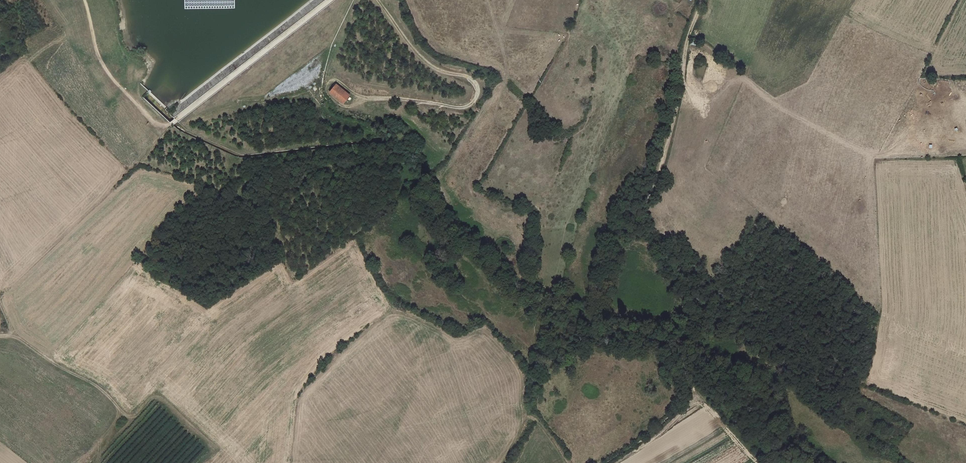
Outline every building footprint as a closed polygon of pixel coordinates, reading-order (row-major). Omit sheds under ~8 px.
[(350,96),(336,84),(329,92),(343,104),(350,96)]
